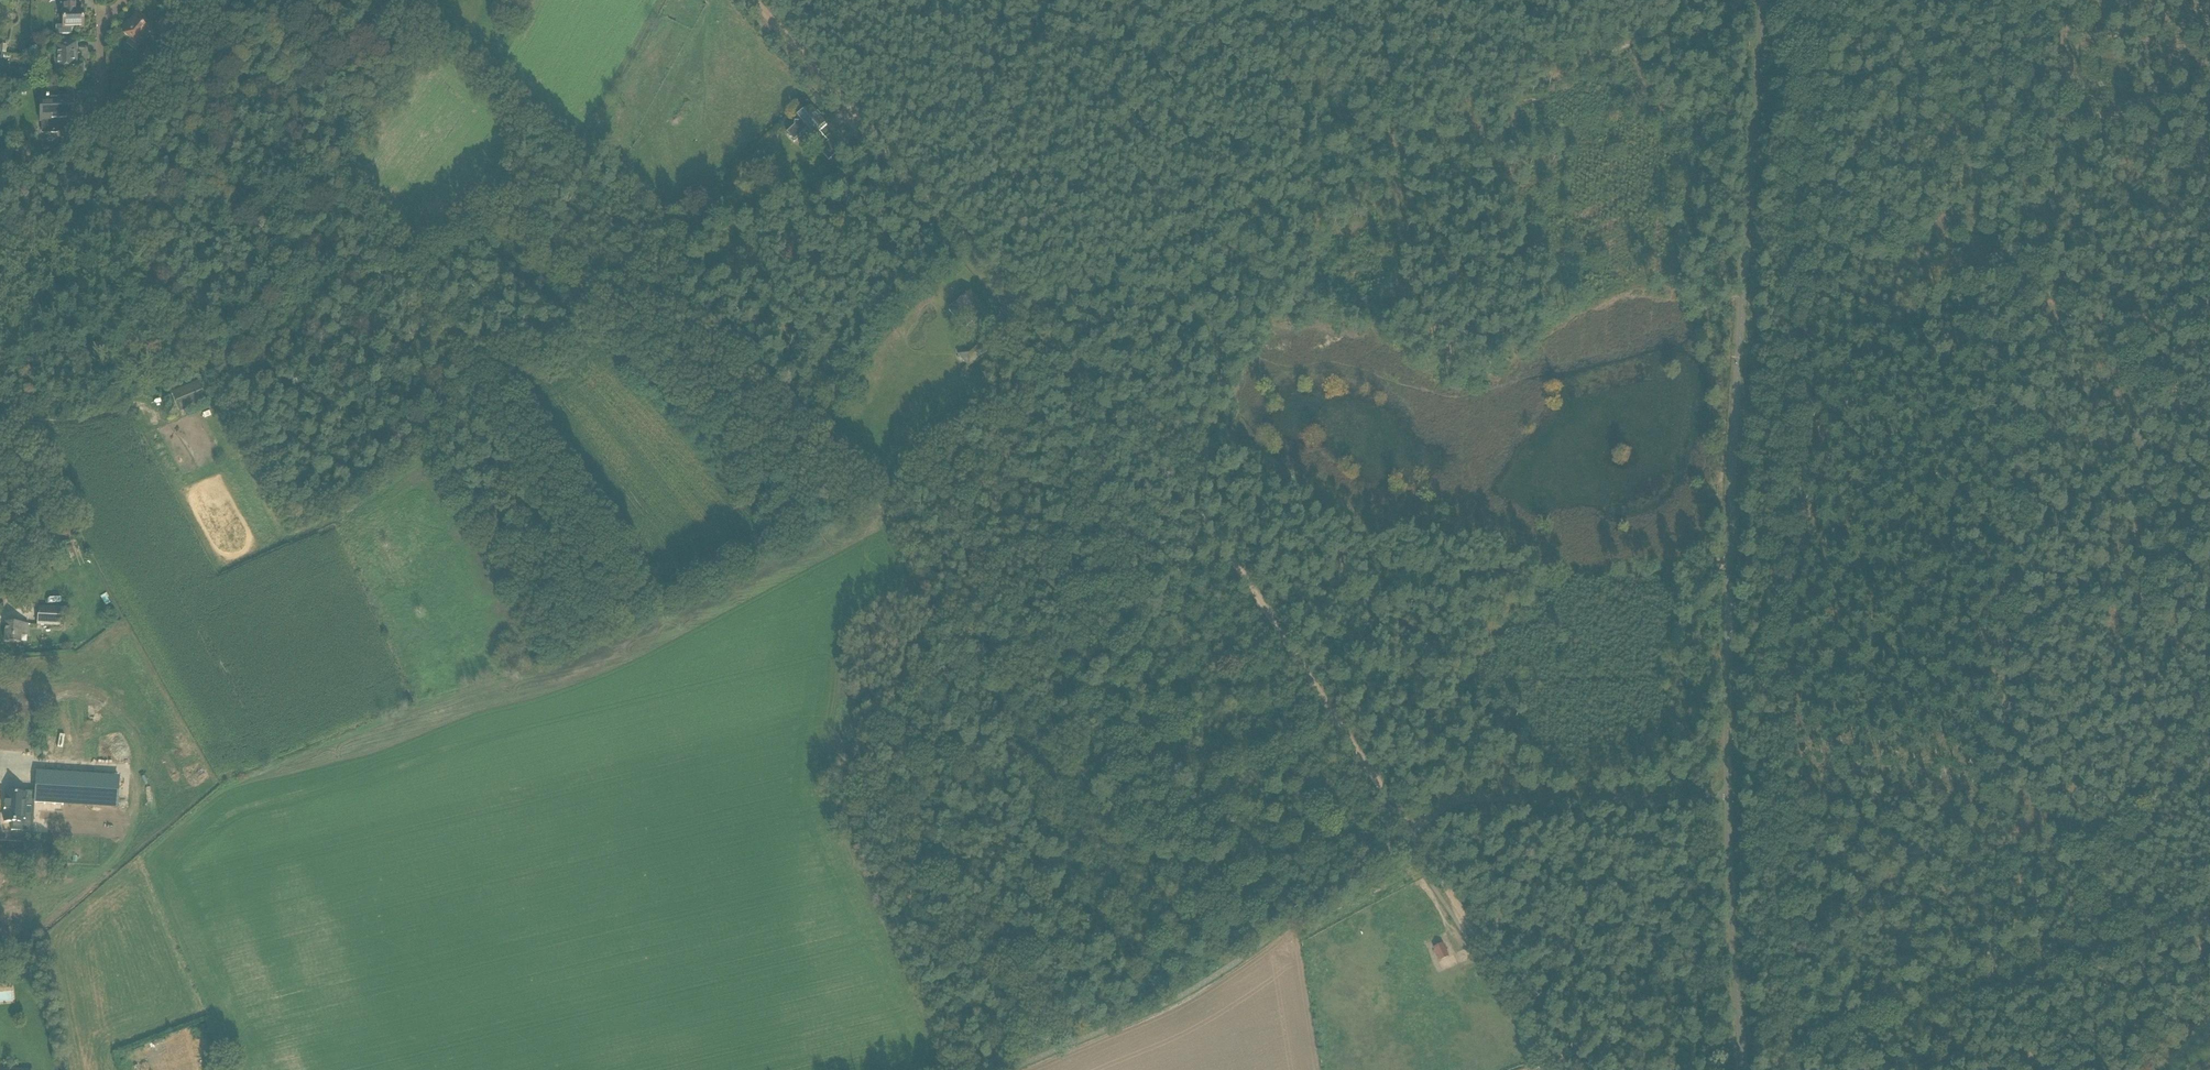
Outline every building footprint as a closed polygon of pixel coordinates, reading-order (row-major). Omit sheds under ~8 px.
[(62,12),(63,26),(56,26),(56,35),(72,34),(71,28),(83,27),(82,12),(75,12),(75,7),(76,7),(76,3),(62,3),(62,12)] [(149,21),(145,18),(137,11),(128,22),(127,21),(119,31),(129,40),(127,43),(133,48),(145,34),(151,39),(159,29),(149,21)] [(179,29),(170,21),(165,27),(175,35),(179,29)] [(76,42),(65,43),(54,43),(55,54),(58,54),(59,64),(55,64),(56,76),(72,75),(83,75),(83,64),(75,64),(74,54),(76,54),(76,42)] [(73,120),(72,104),(72,97),(39,98),(40,121),(40,132),(57,132),(65,124),(64,120),(73,120)] [(794,128),(787,134),(789,136),(789,139),(792,139),(794,141),(808,130),(812,135),(814,136),(827,125),(817,113),(818,112),(818,111),(816,113),(811,107),(808,109),(798,118),(801,122),(798,125),(795,125),(794,128)] [(830,140),(822,147),(819,149),(829,160),(840,151),(830,140)] [(26,143),(19,143),(20,157),(27,156),(26,143)] [(809,201),(803,207),(809,213),(815,208),(809,201)] [(743,203),(731,216),(739,224),(752,211),(743,203)] [(966,364),(960,369),(966,375),(971,370),(969,367),(966,364)] [(206,399),(199,381),(173,392),(180,409),(206,399)] [(76,544),(62,550),(66,559),(80,553),(76,544)] [(38,607),(37,624),(68,626),(69,608),(38,607)] [(27,623),(16,623),(5,622),(4,642),(20,642),(20,634),(27,634),(27,623)] [(36,793),(35,802),(63,803),(64,801),(117,804),(118,777),(37,772),(36,793)] [(4,808),(4,809),(5,809),(4,820),(12,821),(12,829),(34,830),(34,816),(24,816),(25,801),(35,802),(36,793),(6,791),(6,800),(4,800),(4,801),(6,801),(5,808),(4,808)] [(1434,948),(1440,960),(1448,957),(1442,944),(1434,948)]
